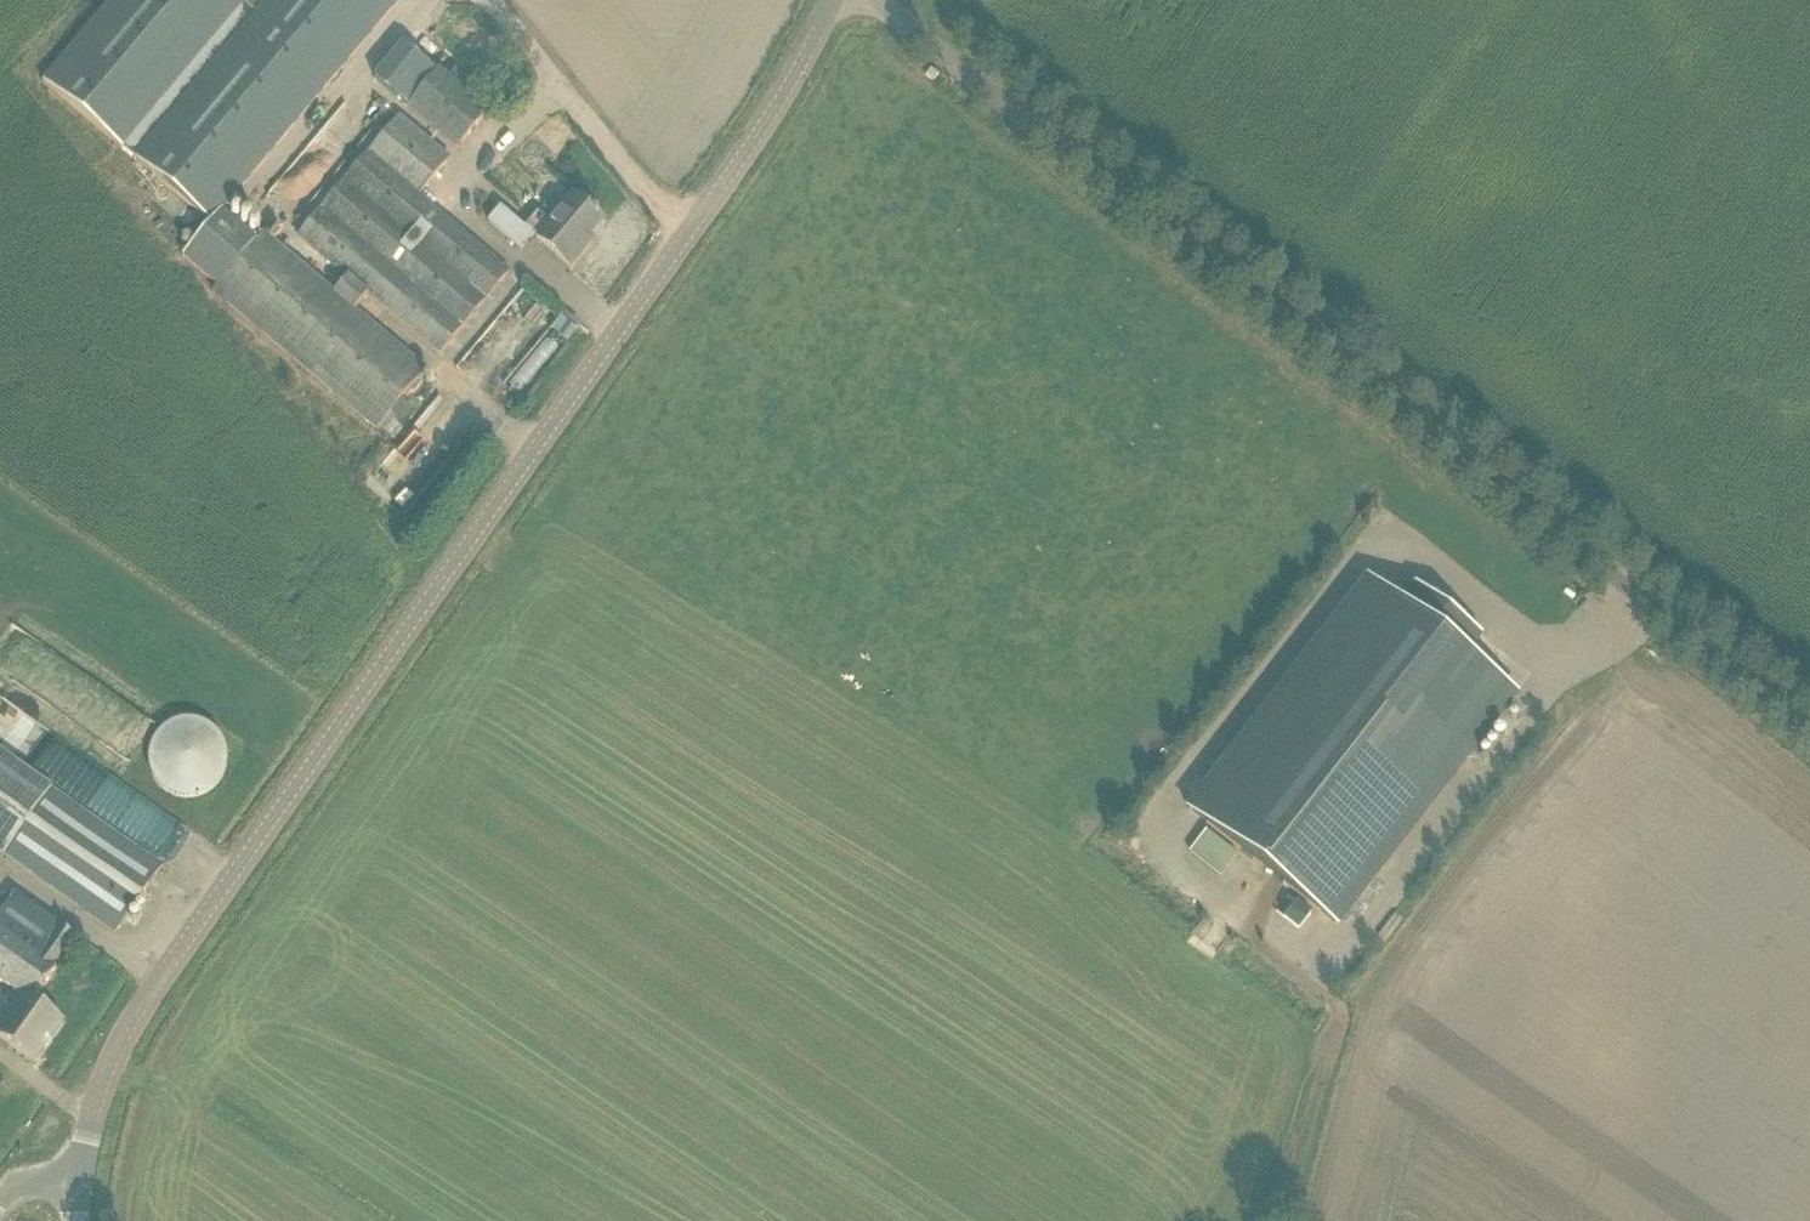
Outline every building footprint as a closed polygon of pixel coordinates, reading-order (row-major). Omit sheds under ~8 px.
[(333,78),(398,0),(111,0),(42,81),(210,223),(221,210),(333,78)] [(438,69),(406,106),(456,148),(488,111),(438,69)] [(346,277),(335,290),(355,309),(367,294),(438,354),(508,271),(418,194),(449,158),(399,115),(297,235),(346,277)] [(261,206),(297,207),(299,172),(262,171),(261,206)] [(500,206),(487,221),(520,249),(533,235),(570,267),(584,250),(580,247),(602,221),(573,195),(549,223),(537,213),(525,228),(500,206)] [(355,309),(335,290),(231,202),(193,248),(226,276),(213,291),(376,429),(426,369),(355,309)] [(471,392),(540,318),(508,289),(439,363),(471,392)] [(1395,603),(1364,578),(1184,810),(1332,925),(1512,693),(1463,655),(1478,636),(1410,584),(1395,603)] [(152,740),(149,748),(148,760),(149,770),(153,779),(161,787),(170,793),(180,796),(192,796),(202,793),(212,787),(219,780),(224,771),(225,762),(225,749),(221,739),(214,730),(202,721),(191,719),(179,719),(165,724),(157,733),(152,740)] [(95,919),(114,932),(161,866),(0,753),(0,852),(95,919)] [(21,996),(0,1025),(0,1039),(34,1062),(62,1023),(32,1002),(77,939),(10,892),(0,905),(0,981),(21,996)]
